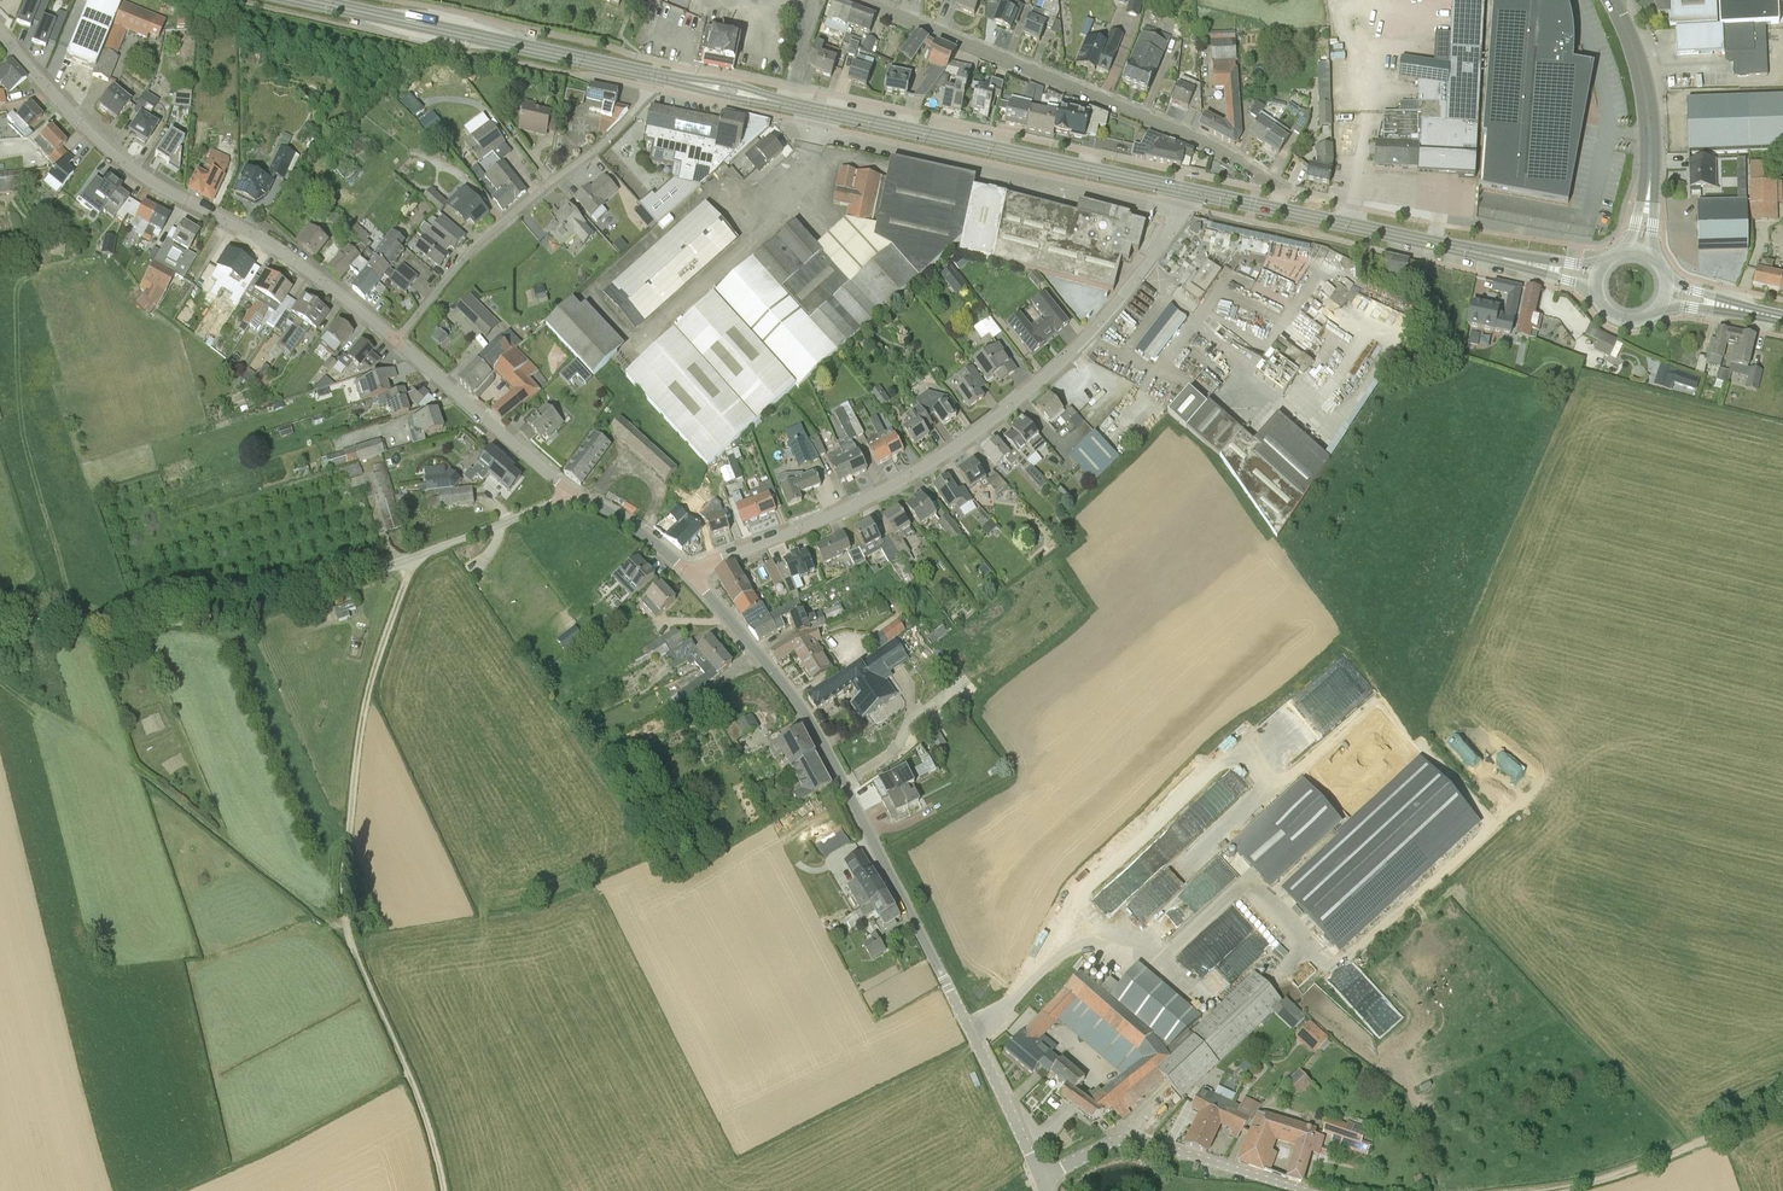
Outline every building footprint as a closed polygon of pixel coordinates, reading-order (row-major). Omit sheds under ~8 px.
[(65,58),(95,70),(95,69),(95,70),(121,6),(122,6),(122,4),(113,0),(89,0),(65,58)] [(975,15),(979,2),(977,2),(978,0),(959,0),(956,8),(975,15)] [(1044,13),(1034,9),(1033,12),(1033,11),(1023,35),(1039,42),(1046,26),(1052,29),(1060,11),(1058,1),(1059,0),(1046,0),(1042,10),(1045,11),(1044,13)] [(1130,2),(1127,14),(1138,16),(1142,0),(1131,0),(1130,2)] [(1482,135),(1486,135),(1482,187),(1482,188),(1568,204),(1568,203),(1562,201),(1564,170),(1570,170),(1584,98),(1570,95),(1571,88),(1574,88),(1573,68),(1572,68),(1574,45),(1573,37),(1573,28),(1571,20),(1569,11),(1567,3),(1565,0),(1493,0),(1482,135)] [(1669,27),(1717,24),(1716,0),(1654,0),(1659,15),(1668,14),(1669,27)] [(1778,0),(1718,0),(1720,27),(1765,25),(1779,24),(1778,0)] [(59,6),(50,2),(44,12),(34,8),(23,33),(36,39),(39,32),(46,35),(59,6)] [(840,43),(843,44),(847,33),(850,26),(848,25),(854,9),(853,8),(853,9),(835,2),(827,21),(832,23),(830,28),(842,33),(839,39),(841,39),(840,43)] [(1022,6),(1015,4),(1013,10),(1002,5),(994,23),(1010,30),(1013,22),(1016,23),(1022,6)] [(122,6),(121,6),(95,70),(95,69),(95,70),(92,75),(108,81),(119,57),(117,56),(127,31),(147,39),(150,31),(160,34),(164,24),(155,19),(122,6)] [(848,25),(850,26),(870,33),(876,17),(854,9),(848,25)] [(1089,36),(1095,21),(1088,18),(1082,33),(1089,36)] [(75,25),(66,22),(59,31),(50,27),(39,53),(52,58),(55,52),(62,55),(75,25)] [(710,25),(702,62),(734,69),(740,38),(731,36),(733,30),(710,25)] [(1768,75),(1765,25),(1720,27),(1675,29),(1677,55),(1727,53),(1727,57),(1732,61),(1731,61),(1734,77),(1768,75)] [(1145,27),(1142,35),(1141,34),(1122,82),(1147,93),(1170,37),(1159,33),(1145,27)] [(1086,36),(1077,63),(1095,71),(1096,67),(1108,72),(1116,54),(1115,54),(1123,34),(1111,30),(1105,43),(1086,36)] [(1237,61),(1235,31),(1233,31),(1210,32),(1212,62),(1235,61),(1237,61)] [(843,44),(849,46),(850,42),(859,44),(861,38),(850,34),(847,33),(843,44)] [(916,34),(900,55),(911,64),(924,47),(934,52),(929,65),(941,69),(918,99),(925,100),(946,75),(952,63),(957,52),(937,43),(930,40),(916,34)] [(866,37),(863,49),(871,53),(876,41),(866,37)] [(847,54),(855,57),(859,44),(850,42),(849,46),(847,54)] [(816,43),(810,63),(817,66),(815,72),(831,77),(837,61),(820,55),(823,45),(816,43)] [(858,56),(850,81),(866,86),(872,70),(863,67),(866,58),(858,56)] [(1418,113),(1388,113),(1383,113),(1382,142),(1376,142),(1375,166),(1418,168),(1459,170),(1458,177),(1475,178),(1478,125),(1445,123),(1446,113),(1447,86),(1456,88),(1458,74),(1459,67),(1460,67),(1459,67),(1450,65),(1450,66),(1401,59),(1398,80),(1438,85),(1439,104),(1418,104),(1418,109),(1418,113)] [(10,60),(0,67),(0,81),(1,80),(10,91),(26,78),(10,60)] [(1240,134),(1235,61),(1212,62),(1213,86),(1225,85),(1228,120),(1225,124),(1205,114),(1198,127),(1235,146),(1240,134)] [(972,67),(952,63),(946,75),(961,78),(958,91),(947,89),(942,107),(954,110),(955,108),(961,110),(960,112),(961,112),(972,67)] [(1318,104),(1329,103),(1328,63),(1317,63),(1318,104)] [(889,69),(885,92),(908,97),(914,75),(889,69)] [(475,71),(469,77),(474,82),(480,76),(475,71)] [(1189,107),(1202,112),(1199,73),(1195,73),(1193,82),(1182,78),(1179,84),(1172,102),(1188,109),(1189,107)] [(1004,84),(1003,84),(992,81),(992,82),(987,81),(984,92),(976,90),(972,109),(979,111),(978,116),(988,119),(993,98),(1000,100),(1004,85),(1003,85),(1004,84)] [(1029,82),(1026,94),(1024,99),(1033,101),(1036,85),(1029,82)] [(552,85),(548,89),(553,95),(558,91),(552,85)] [(1044,88),(1036,85),(1033,101),(1040,103),(1044,88)] [(598,133),(604,134),(617,122),(628,110),(615,107),(618,93),(591,87),(588,101),(606,105),(603,117),(605,117),(601,121),(598,133)] [(99,108),(115,121),(131,102),(114,89),(99,108)] [(171,106),(190,108),(191,92),(176,90),(171,106)] [(146,93),(134,110),(141,115),(130,132),(136,136),(135,138),(145,145),(160,120),(152,115),(155,111),(160,102),(146,93)] [(409,94),(401,102),(415,116),(423,108),(409,94)] [(1686,102),(1688,153),(1782,150),(1782,99),(1686,102)] [(1009,103),(1000,101),(999,109),(1008,111),(1009,103)] [(1261,113),(1265,108),(1258,103),(1250,114),(1257,119),(1261,113)] [(1318,104),(1319,126),(1332,126),(1331,103),(1318,104)] [(1046,113),(1030,109),(1026,129),(1053,135),(1059,107),(1048,104),(1046,113)] [(12,113),(7,118),(14,126),(14,127),(23,136),(27,131),(28,132),(42,117),(30,105),(17,118),(12,113)] [(1005,124),(1026,129),(1030,109),(1010,105),(1005,124)] [(1108,116),(1090,109),(1061,106),(1060,107),(1059,107),(1053,135),(1054,135),(1055,131),(1074,136),(1075,137),(1081,139),(1082,137),(1087,138),(1087,137),(1085,137),(1086,134),(1096,136),(1098,126),(1106,127),(1108,116)] [(645,140),(655,142),(651,159),(653,161),(674,165),(672,177),(675,180),(693,184),(696,167),(710,169),(709,177),(714,173),(724,163),(727,166),(769,128),(771,121),(724,111),(721,125),(712,123),(713,119),(651,107),(645,140)] [(1299,119),(1291,130),(1299,135),(1308,123),(1309,111),(1300,109),(1295,116),(1299,119)] [(547,132),(551,113),(534,110),(533,114),(523,112),(519,130),(534,133),(535,131),(537,130),(547,132)] [(430,133),(441,124),(436,118),(425,126),(430,133)] [(1263,144),(1273,130),(1258,121),(1249,135),(1263,144)] [(66,143),(51,127),(34,143),(56,166),(66,155),(61,149),(66,143)] [(1279,154),(1293,134),(1288,130),(1283,137),(1273,130),(1263,144),(1279,154)] [(179,170),(181,150),(179,149),(184,141),(171,132),(154,157),(168,166),(170,164),(178,170),(179,170)] [(497,132),(472,151),(479,161),(505,142),(497,132)] [(1146,160),(1162,138),(1148,132),(1140,146),(1134,144),(1132,156),(1146,159),(1146,160)] [(1132,151),(1134,142),(1099,138),(1098,147),(1132,151)] [(1195,150),(1162,138),(1146,160),(1181,168),(1183,156),(1191,159),(1195,150)] [(782,152),(770,139),(763,146),(760,143),(745,156),(759,172),(782,152)] [(283,141),(280,147),(286,150),(289,144),(283,141)] [(1333,162),(1333,145),(1324,145),(1316,146),(1317,161),(1315,168),(1309,167),(1307,180),(1329,184),(1333,171),(1331,171),(1333,162)] [(280,147),(268,173),(282,179),(294,154),(280,147)] [(212,152),(206,167),(202,175),(197,173),(188,192),(211,203),(224,175),(223,174),(226,170),(226,159),(212,152)] [(66,155),(56,166),(57,166),(47,176),(60,187),(73,174),(66,168),(73,160),(66,155)] [(1736,169),(1745,169),(1745,159),(1736,159),(1736,169)] [(1689,169),(1690,188),(1710,188),(1710,178),(1716,177),(1715,160),(1695,161),(1695,169),(1689,169)] [(962,240),(973,189),(975,179),(892,161),(888,179),(841,169),(834,200),(835,200),(834,205),(848,208),(846,221),(817,248),(795,223),(718,292),(626,377),(708,467),(795,384),(799,388),(836,354),(919,279),(945,255),(962,240)] [(493,201),(503,211),(526,192),(504,164),(486,177),(500,195),(493,201)] [(729,169),(725,164),(717,171),(720,175),(729,169)] [(0,174),(0,195),(19,192),(17,182),(25,181),(24,171),(0,174)] [(266,197),(274,178),(266,175),(265,178),(261,176),(259,180),(245,173),(234,195),(254,204),(259,193),(266,197)] [(589,188),(576,200),(592,218),(605,205),(603,203),(616,190),(604,177),(590,189),(589,188)] [(91,202),(79,194),(71,205),(81,214),(83,212),(97,224),(104,213),(103,212),(118,191),(121,187),(109,178),(91,202)] [(1751,183),(1751,187),(1750,206),(1776,206),(1776,183),(1751,183)] [(439,214),(448,204),(432,189),(423,200),(439,214)] [(960,253),(994,260),(1005,207),(1007,197),(1007,196),(973,189),(962,240),(963,240),(960,253)] [(129,199),(118,191),(103,212),(104,213),(113,219),(116,217),(123,222),(127,215),(133,202),(129,199)] [(1746,201),(1745,192),(1737,192),(1737,201),(1746,201)] [(475,225),(489,212),(473,196),(456,213),(466,224),(470,220),(475,225)] [(1737,201),(1697,202),(1698,252),(1748,251),(1747,201),(1746,201),(1737,201)] [(142,207),(133,202),(127,215),(134,219),(141,223),(134,234),(142,238),(156,210),(143,203),(142,207)] [(1129,219),(1130,216),(1080,203),(1075,222),(1071,221),(1068,223),(1066,219),(1063,221),(1061,218),(1057,220),(1005,207),(994,260),(1113,291),(1122,259),(1129,261),(1132,250),(1138,251),(1146,224),(1131,221),(1132,220),(1129,219)] [(548,230),(556,239),(562,245),(573,234),(584,245),(594,235),(585,226),(585,225),(568,206),(560,214),(563,217),(548,230)] [(634,330),(732,236),(705,209),(607,302),(634,330)] [(160,234),(169,217),(156,210),(142,238),(142,239),(150,242),(153,236),(152,236),(155,231),(160,234)] [(334,215),(329,221),(336,227),(340,223),(339,221),(340,220),(334,215)] [(425,225),(421,231),(420,231),(428,237),(446,252),(451,247),(454,250),(465,236),(443,215),(438,221),(432,216),(425,225)] [(648,215),(642,221),(650,230),(656,224),(648,215)] [(1294,238),(1211,222),(1210,229),(1293,245),(1294,238)] [(157,308),(174,277),(181,282),(196,257),(187,251),(198,233),(183,225),(173,242),(167,239),(160,252),(153,265),(139,289),(149,302),(157,308)] [(362,243),(368,249),(372,245),(366,240),(370,236),(359,226),(352,234),(362,243)] [(297,242),(315,257),(327,242),(309,227),(297,242)] [(446,252),(428,237),(420,231),(418,234),(425,240),(417,249),(440,268),(450,255),(446,252)] [(405,241),(393,232),(378,251),(382,255),(379,259),(378,259),(390,269),(404,251),(400,247),(405,241)] [(104,236),(101,254),(113,256),(116,238),(104,236)] [(1176,254),(1183,243),(1178,240),(1171,250),(1176,254)] [(341,279),(350,269),(368,249),(363,244),(362,243),(354,252),(348,247),(329,269),(341,279)] [(154,249),(147,262),(153,265),(160,252),(154,249)] [(368,249),(350,269),(361,280),(353,289),(365,300),(380,282),(367,272),(371,268),(367,265),(375,255),(368,250),(368,249)] [(228,251),(227,250),(217,268),(224,272),(201,309),(207,313),(211,306),(240,258),(227,251),(228,251)] [(379,259),(375,255),(367,265),(371,268),(367,272),(380,282),(385,275),(391,279),(390,280),(405,292),(411,286),(395,273),(390,269),(378,259),(379,259)] [(1409,263),(1383,257),(1379,276),(1416,285),(1420,266),(1409,263)] [(240,258),(211,306),(217,310),(225,297),(235,279),(242,284),(253,266),(252,265),(252,266),(240,258)] [(960,258),(953,263),(959,271),(972,260),(960,258)] [(1753,285),(1778,291),(1779,290),(1782,276),(1782,275),(1771,273),(1773,263),(1761,260),(1760,265),(1757,264),(1753,285)] [(1222,271),(1208,262),(1186,294),(1199,303),(1222,271)] [(411,286),(417,278),(418,278),(402,265),(395,273),(411,286)] [(950,269),(942,275),(957,294),(965,289),(950,269)] [(249,327),(278,282),(266,274),(265,273),(260,281),(255,277),(243,294),(255,302),(242,321),(244,322),(239,330),(244,333),(249,327)] [(586,275),(578,282),(582,287),(590,279),(586,275)] [(290,289),(278,282),(249,327),(255,331),(268,310),(273,313),(266,324),(280,332),(290,317),(278,310),(291,289),(290,289)] [(1492,291),(1518,297),(1521,287),(1495,282),(1492,291)] [(1528,288),(1522,312),(1534,315),(1534,314),(1539,291),(1528,288)] [(547,294),(536,297),(539,305),(549,302),(547,294)] [(1056,334),(1069,324),(1045,295),(1033,305),(1043,318),(1030,328),(1020,316),(1008,326),(1031,354),(1044,344),(1042,342),(1055,332),(1056,334)] [(471,296),(459,309),(487,335),(499,324),(471,296)] [(291,338),(315,306),(303,298),(303,297),(291,314),(297,318),(278,346),(283,349),(291,338)] [(1510,335),(1512,329),(1514,317),(1498,314),(1499,309),(1472,304),(1467,326),(1494,332),(1494,331),(1510,335)] [(1136,349),(1144,355),(1178,312),(1170,305),(1136,349)] [(283,349),(284,350),(289,354),(297,343),(297,342),(309,326),(316,330),(327,314),(315,306),(291,338),(283,349)] [(1534,315),(1522,312),(1517,336),(1529,339),(1531,330),(1538,332),(1541,316),(1534,314),(1534,315)] [(320,343),(334,355),(340,348),(341,348),(352,335),(343,328),(344,326),(340,323),(339,324),(337,322),(326,336),(320,343)] [(1598,339),(1603,331),(1591,324),(1586,333),(1598,339)] [(873,336),(879,330),(876,326),(869,331),(873,336)] [(441,328),(433,337),(442,345),(450,336),(441,328)] [(1726,344),(1729,331),(1718,329),(1715,340),(1711,339),(1707,357),(1699,355),(1694,373),(1704,376),(1707,363),(1710,364),(1711,359),(1722,361),(1726,344)] [(1470,331),(1468,343),(1477,345),(1479,333),(1470,331)] [(1748,367),(1755,338),(1754,338),(1754,337),(1729,331),(1726,344),(1734,346),(1730,363),(1748,367)] [(489,377),(495,371),(516,350),(520,345),(507,332),(484,356),(470,371),(459,381),(458,382),(473,396),(491,378),(489,377)] [(1598,342),(1613,350),(1616,344),(1617,342),(1602,334),(1598,342)] [(210,347),(214,341),(209,338),(205,344),(210,347)] [(1293,370),(1304,356),(1280,338),(1272,350),(1283,359),(1281,361),(1293,370)] [(358,368),(355,371),(359,374),(373,370),(380,362),(370,354),(372,352),(360,342),(347,358),(344,355),(337,362),(346,370),(350,366),(352,363),(358,368)] [(1609,357),(1613,350),(1598,342),(1594,350),(1609,357)] [(1620,353),(1623,347),(1616,344),(1613,350),(1620,353)] [(974,362),(978,367),(985,377),(984,378),(987,382),(993,377),(996,374),(1001,381),(1016,371),(998,345),(974,362)] [(286,360),(290,354),(289,354),(284,350),(280,356),(286,360)] [(516,350),(495,371),(514,393),(493,411),(502,421),(540,390),(530,379),(538,371),(516,350)] [(241,360),(233,354),(229,360),(237,365),(241,360)] [(315,374),(322,380),(328,373),(335,365),(328,358),(315,374)] [(591,378),(576,362),(560,378),(567,385),(577,375),(586,383),(591,378)] [(957,391),(969,408),(984,398),(976,389),(984,382),(972,367),(957,377),(964,386),(957,391)] [(1751,368),(1746,388),(1757,391),(1761,370),(1751,368)] [(245,373),(252,378),(255,374),(248,369),(245,373)] [(359,402),(388,393),(385,382),(396,379),(393,369),(353,383),(359,402)] [(1730,371),(1719,369),(1716,380),(1728,384),(1731,373),(1729,372),(1730,371)] [(1665,385),(1682,392),(1683,388),(1705,395),(1708,385),(1670,371),(1665,385)] [(256,382),(260,384),(265,376),(259,372),(254,380),(256,382)] [(250,385),(256,382),(254,380),(252,378),(245,373),(244,373),(240,378),(250,385)] [(890,400),(880,386),(870,393),(881,407),(890,400)] [(403,390),(389,394),(388,395),(391,404),(387,405),(391,418),(407,413),(403,402),(409,399),(418,406),(428,395),(422,390),(417,395),(414,393),(405,396),(403,390)] [(935,414),(944,426),(956,417),(951,409),(955,406),(948,397),(927,392),(916,400),(919,405),(921,408),(921,407),(928,418),(935,414)] [(1064,413),(1063,411),(1050,396),(1037,408),(1050,423),(1052,421),(1054,423),(1060,418),(1066,425),(1077,415),(1070,408),(1064,413)] [(257,401),(260,407),(270,403),(268,397),(257,401)] [(281,402),(273,405),(275,411),(283,408),(281,402)] [(1254,441),(1209,402),(1186,427),(1220,457),(1277,538),(1330,460),(1278,415),(1254,441)] [(847,419),(854,415),(848,403),(840,407),(842,409),(834,414),(849,442),(857,438),(847,419)] [(222,407),(226,417),(233,414),(229,404),(222,407)] [(904,429),(915,445),(929,436),(924,430),(932,424),(928,418),(921,407),(921,408),(908,416),(913,423),(904,429)] [(527,426),(541,439),(552,429),(555,433),(564,425),(546,408),(527,426)] [(436,411),(424,415),(411,420),(415,430),(408,432),(413,444),(425,441),(423,436),(442,429),(436,411)] [(847,419),(857,438),(864,434),(856,419),(854,415),(847,419)] [(1083,421),(1077,415),(1069,422),(1075,428),(1083,421)] [(893,430),(886,433),(876,417),(870,420),(879,437),(891,459),(904,452),(893,430)] [(1008,439),(1013,446),(1021,455),(1022,455),(1027,461),(1033,456),(1046,445),(1024,418),(1015,426),(1017,428),(1014,430),(1012,428),(1012,429),(1015,433),(1008,439)] [(609,431),(666,482),(677,471),(620,419),(609,431)] [(290,426),(278,430),(280,438),(292,434),(290,426)] [(1120,458),(1119,457),(1095,432),(1069,457),(1094,483),(1120,458)] [(581,486),(582,485),(611,445),(594,433),(564,474),(581,486)] [(891,459),(879,437),(866,442),(877,466),(891,459)] [(819,438),(818,438),(809,443),(818,458),(826,454),(819,438)] [(819,460),(818,458),(809,443),(805,445),(803,439),(799,441),(790,445),(799,468),(819,460)] [(354,449),(326,457),(329,469),(347,463),(347,464),(357,461),(383,454),(379,441),(354,449)] [(1047,482),(1027,461),(1022,455),(1021,455),(1013,446),(1012,446),(1006,451),(997,441),(984,453),(996,467),(1005,459),(1012,467),(1017,462),(1025,471),(1031,477),(1028,480),(1039,490),(1047,482)] [(854,477),(867,471),(856,445),(850,448),(848,445),(840,449),(841,452),(846,461),(854,477)] [(471,483),(477,475),(478,475),(484,481),(503,459),(491,449),(473,471),(471,468),(463,477),(471,483)] [(846,461),(841,452),(834,455),(827,459),(839,484),(854,477),(846,461)] [(736,460),(734,455),(727,457),(736,480),(743,478),(736,460)] [(396,466),(393,457),(384,459),(387,469),(396,466)] [(503,459),(484,481),(495,490),(501,484),(514,469),(503,459)] [(959,472),(970,489),(979,484),(984,490),(990,486),(997,496),(1009,488),(1007,486),(996,474),(987,480),(986,478),(975,461),(959,472)] [(358,464),(343,469),(347,480),(362,475),(358,464)] [(375,474),(372,476),(378,495),(375,496),(387,534),(402,529),(382,464),(373,467),(375,474)] [(309,474),(307,466),(298,469),(298,470),(293,472),(295,478),(309,474)] [(434,489),(434,492),(459,489),(456,483),(461,480),(455,469),(433,480),(437,487),(434,489)] [(799,494),(821,485),(817,475),(789,485),(786,476),(777,479),(788,507),(802,501),(799,494)] [(957,492),(954,488),(948,478),(934,487),(950,511),(956,506),(959,510),(971,502),(962,488),(957,492)] [(770,481),(758,485),(759,489),(749,493),(753,503),(760,518),(775,512),(769,496),(775,494),(770,481)] [(459,489),(434,492),(427,493),(429,508),(474,503),(473,488),(459,489)] [(711,537),(730,530),(720,506),(712,509),(708,505),(713,501),(699,488),(686,503),(685,502),(679,509),(691,519),(697,513),(705,521),(711,537)] [(1070,505),(1074,501),(1062,488),(1058,492),(1070,505)] [(937,515),(929,504),(922,494),(906,506),(920,526),(937,515)] [(757,519),(760,518),(753,503),(745,506),(741,497),(734,500),(743,525),(751,522),(751,523),(757,520),(757,519)] [(702,529),(691,519),(679,509),(678,508),(670,516),(676,522),(670,530),(667,528),(661,535),(682,551),(683,550),(682,550),(702,529)] [(903,532),(909,528),(899,508),(883,518),(893,535),(888,537),(901,558),(910,552),(902,540),(906,537),(904,534),(903,532)] [(947,516),(938,523),(953,542),(962,535),(947,516)] [(865,550),(875,545),(876,549),(880,547),(890,564),(901,558),(888,537),(881,541),(870,521),(854,531),(865,550)] [(990,521),(985,526),(991,533),(996,527),(990,521)] [(850,549),(843,533),(833,537),(834,539),(817,546),(825,563),(845,555),(844,552),(850,549)] [(848,553),(855,567),(866,561),(859,549),(848,553)] [(809,577),(807,573),(815,570),(807,551),(798,554),(798,553),(791,555),(792,557),(783,561),(785,563),(776,567),(775,567),(783,582),(783,581),(794,602),(801,598),(793,580),(799,577),(801,580),(809,577)] [(909,553),(901,558),(906,565),(913,560),(909,553)] [(637,557),(620,573),(638,593),(652,579),(654,577),(637,557)] [(775,585),(783,582),(775,567),(776,567),(773,561),(764,565),(775,585)] [(911,576),(901,562),(893,568),(902,582),(911,576)] [(752,595),(749,590),(750,587),(750,583),(749,580),(746,578),(742,578),(734,563),(716,574),(735,605),(752,595)] [(984,578),(991,572),(985,565),(978,571),(984,578)] [(659,589),(652,583),(629,605),(635,612),(642,605),(666,630),(666,631),(668,631),(668,632),(670,632),(671,632),(673,632),(675,632),(676,630),(677,628),(679,627),(678,625),(678,623),(678,621),(677,620),(676,620),(668,610),(678,602),(663,586),(659,589)] [(759,606),(752,595),(735,605),(749,629),(758,642),(776,632),(767,617),(760,605),(759,606)] [(800,603),(812,597),(810,595),(798,600),(767,617),(776,632),(785,627),(782,622),(782,621),(782,620),(791,616),(798,636),(817,629),(831,624),(829,621),(845,616),(841,605),(814,615),(814,616),(806,620),(800,603)] [(876,604),(881,614),(889,611),(884,600),(876,604)] [(355,603),(335,610),(339,622),(350,618),(348,612),(357,609),(355,603)] [(868,642),(876,652),(906,630),(898,621),(868,642)] [(941,625),(932,632),(938,640),(947,633),(941,625)] [(770,654),(777,663),(795,651),(813,681),(833,668),(818,642),(822,641),(817,629),(798,636),(794,638),(786,643),(770,654)] [(567,640),(571,646),(583,637),(579,631),(567,640)] [(665,653),(666,654),(671,663),(670,664),(673,670),(688,662),(690,666),(695,663),(700,669),(721,651),(720,650),(721,649),(716,643),(715,644),(711,638),(689,656),(682,644),(665,653)] [(721,651),(700,669),(705,675),(672,698),(675,703),(681,700),(694,700),(711,692),(708,683),(712,681),(732,663),(721,651)] [(885,676),(889,673),(889,672),(890,671),(887,667),(877,653),(808,698),(817,712),(853,688),(859,698),(851,703),(860,719),(896,697),(887,683),(889,682),(885,676)] [(753,714),(759,725),(780,713),(772,699),(761,704),(755,693),(754,694),(755,695),(752,696),(749,692),(749,693),(750,696),(731,706),(739,721),(753,714)] [(587,697),(580,700),(583,706),(590,702),(587,697)] [(722,725),(732,742),(760,727),(759,725),(753,714),(739,721),(736,723),(734,719),(722,725)] [(783,755),(791,769),(816,755),(801,729),(769,747),(776,759),(783,755)] [(929,737),(938,750),(947,744),(938,731),(929,737)] [(801,788),(794,792),(800,803),(832,785),(816,755),(791,769),(801,788)] [(929,774),(936,770),(930,757),(922,761),(929,774)] [(1428,766),(1284,899),(1343,963),(1487,829),(1428,766)] [(882,800),(914,783),(910,776),(906,778),(902,770),(880,781),(879,779),(872,782),(882,800)] [(914,784),(914,783),(882,800),(892,819),(898,816),(897,814),(918,803),(914,795),(918,793),(913,784),(914,784)] [(1352,828),(1311,784),(1239,851),(1279,895),(1352,828)] [(1250,791),(1128,902),(1148,924),(1143,928),(1161,947),(1237,878),(1217,856),(1267,809),(1250,791)] [(841,830),(817,846),(825,859),(850,844),(841,830)] [(857,901),(861,909),(886,893),(872,871),(867,863),(851,872),(857,881),(848,886),(857,901)] [(875,912),(885,927),(887,930),(896,924),(895,921),(901,917),(886,893),(861,909),(862,910),(860,911),(864,918),(875,912)] [(861,923),(860,921),(855,914),(851,917),(852,919),(847,922),(851,929),(861,923)] [(1217,965),(1233,981),(1272,944),(1255,927),(1240,942),(1223,924),(1227,921),(1221,914),(1186,948),(1190,953),(1185,958),(1194,966),(1197,963),(1208,973),(1217,965)] [(876,933),(869,937),(874,945),(881,942),(876,933)] [(874,945),(869,937),(866,938),(869,943),(864,946),(872,959),(886,951),(881,942),(874,945)] [(1019,1027),(1024,1032),(1024,1031),(1006,1052),(1032,1074),(1040,1065),(1051,1074),(1061,1062),(1045,1048),(1051,1041),(1045,1035),(1072,1008),(1078,1001),(1093,1014),(1082,1028),(1091,1035),(1104,1023),(1119,1007),(1109,998),(1107,996),(1102,992),(1113,980),(1091,962),(1081,974),(1080,974),(1065,989),(1032,1024),(1026,1019),(1019,1027)] [(1160,1027),(1158,1029),(1146,1019),(1147,1018),(1116,991),(1109,998),(1119,1007),(1104,1023),(1091,1035),(1093,1037),(1090,1041),(1104,1053),(1101,1056),(1124,1075),(1101,1093),(1112,1106),(1120,1116),(1165,1079),(1182,1097),(1195,1085),(1239,1044),(1273,1012),(1283,1002),(1254,972),(1191,1033),(1194,1036),(1179,1051),(1160,1027)] [(1293,1030),(1306,1017),(1286,1000),(1273,1012),(1293,1030)] [(1328,1039),(1311,1023),(1297,1038),(1314,1053),(1328,1039)] [(1061,1062),(1051,1074),(1067,1088),(1060,1098),(1070,1104),(1077,1109),(1084,1099),(1085,1100),(1086,1099),(1074,1091),(1085,1079),(1062,1060),(1061,1062)] [(1300,1071),(1287,1083),(1299,1095),(1311,1083),(1300,1071)] [(1199,1142),(1200,1142),(1214,1112),(1226,1118),(1232,1103),(1202,1089),(1192,1110),(1200,1114),(1189,1137),(1185,1146),(1196,1150),(1199,1142)] [(1112,1106),(1101,1093),(1095,1097),(1090,1094),(1086,1099),(1085,1100),(1084,1099),(1077,1109),(1094,1121),(1112,1106)] [(1241,1133),(1243,1131),(1244,1129),(1262,1107),(1245,1099),(1240,1107),(1232,1103),(1226,1118),(1214,1112),(1200,1142),(1199,1142),(1196,1150),(1207,1153),(1208,1150),(1220,1124),(1233,1130),(1230,1136),(1238,1139),(1241,1133)] [(1131,1114),(1128,1109),(1120,1116),(1123,1120),(1131,1114)] [(1315,1130),(1257,1114),(1249,1131),(1244,1129),(1243,1131),(1250,1136),(1240,1161),(1239,1160),(1238,1162),(1270,1173),(1277,1155),(1272,1152),(1276,1141),(1296,1146),(1287,1179),(1288,1179),(1301,1183),(1309,1152),(1319,1154),(1319,1152),(1325,1154),(1326,1149),(1320,1147),(1322,1138),(1316,1137),(1317,1134),(1314,1133),(1315,1130)] [(1348,1122),(1347,1126),(1329,1120),(1325,1133),(1333,1136),(1332,1142),(1359,1151),(1366,1128),(1348,1122)]
